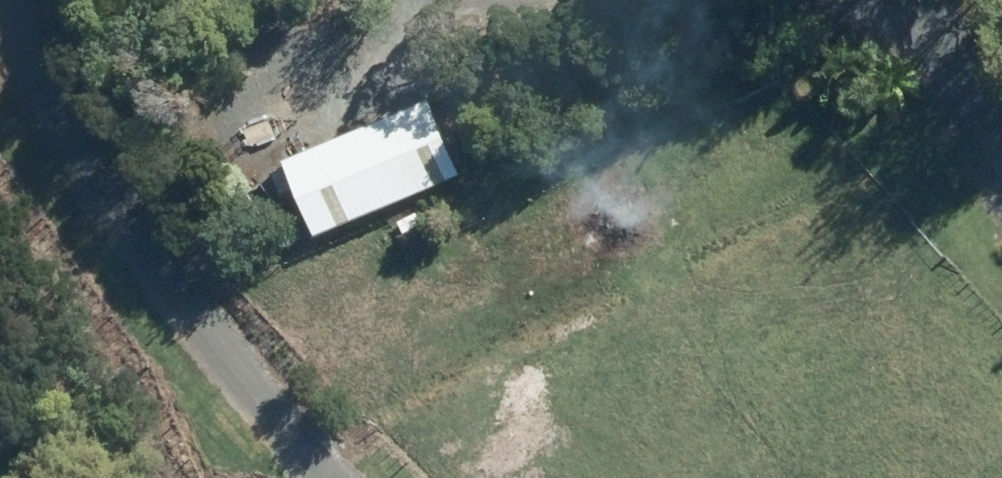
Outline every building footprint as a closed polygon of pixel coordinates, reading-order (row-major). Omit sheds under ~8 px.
[(424,109),(278,167),(306,240),(453,182),(424,109)]
